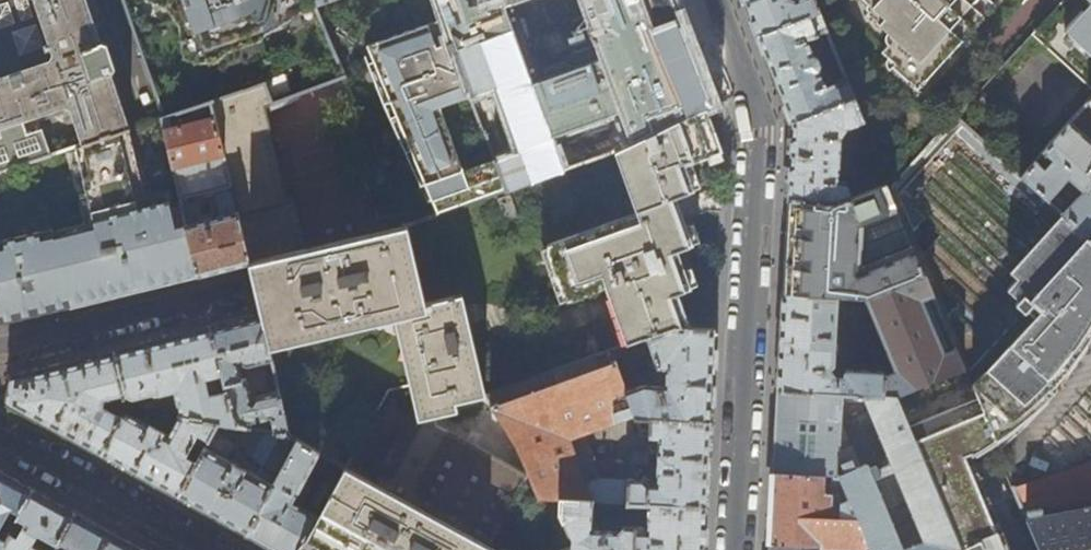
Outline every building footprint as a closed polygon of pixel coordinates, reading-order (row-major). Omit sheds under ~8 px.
[(52,155),(38,116),(66,106),(72,109),(85,144),(128,129),(131,128),(112,74),(114,73),(116,68),(108,45),(103,40),(101,41),(87,0),(0,0),(0,172),(52,155)] [(191,52),(207,47),(209,54),(264,35),(260,25),(313,5),(311,0),(173,0),(191,52)] [(472,95),(470,96),(483,129),(485,128),(494,157),(496,160),(506,189),(603,154),(614,149),(706,108),(714,104),(687,34),(673,0),(576,0),(598,59),(530,85),(499,1),(499,0),(437,0),(443,15),(460,63),(466,77),(472,95)] [(757,35),(818,10),(815,0),(744,0),(757,35)] [(995,7),(987,0),(860,0),(870,9),(865,15),(893,41),(881,54),(894,65),(891,68),(917,91),(995,7)] [(1032,37),(1090,91),(1090,0),(1066,0),(1032,37)] [(818,10),(757,35),(772,73),(791,122),(854,97),(818,10)] [(463,171),(440,106),(470,96),(472,95),(466,77),(460,63),(443,15),(365,42),(427,218),(506,189),(496,160),(463,171)] [(243,91),(210,102),(249,264),(261,317),(267,342),(289,336),(319,329),(367,316),(398,308),(424,410),(486,396),(485,394),(467,324),(459,325),(451,295),(424,302),(407,225),(307,250),(296,201),(289,203),(266,109),(274,106),(273,105),(265,85),(244,93),(243,91)] [(854,97),(791,122),(790,150),(787,199),(836,200),(888,180),(872,141),(857,148),(867,172),(846,180),(837,180),(839,137),(845,128),(864,121),(854,97)] [(210,102),(165,117),(161,118),(180,199),(213,191),(221,217),(186,226),(198,276),(224,270),(249,264),(210,102)] [(1023,178),(1062,214),(1089,238),(1090,236),(1090,143),(1080,132),(1090,120),(1090,103),(1023,178)] [(706,108),(614,149),(636,211),(547,244),(567,301),(605,287),(626,344),(674,327),(691,329),(678,293),(690,287),(686,276),(676,250),(692,244),(674,196),(692,190),(683,165),(722,152),(706,108)] [(186,226),(181,204),(170,207),(168,198),(148,203),(128,129),(85,144),(71,148),(88,219),(83,230),(52,238),(50,228),(0,240),(0,325),(62,309),(131,292),(198,276),(186,226)] [(892,191),(888,180),(836,200),(787,199),(785,238),(782,294),(837,296),(865,297),(925,271),(892,191)] [(1086,350),(1090,341),(1090,240),(1089,238),(1062,214),(1011,270),(1019,277),(1008,288),(1020,298),(1016,302),(1026,311),(1029,309),(1035,315),(971,384),(993,440),(995,438),(999,448),(1012,436),(1028,422),(1040,410),(1053,395),(1066,380),(1078,363),(1086,350)] [(837,296),(782,294),(780,335),(777,390),(854,393),(890,394),(892,393),(962,363),(925,271),(865,297),(895,368),(885,373),(884,371),(881,370),(850,368),(846,370),(844,372),(843,374),(835,374),(832,372),(830,368),(834,365),(837,296)] [(239,322),(211,329),(236,427),(249,430),(250,424),(271,418),(275,435),(290,438),(279,392),(256,397),(253,399),(252,402),(247,378),(242,379),(239,363),(242,362),(245,365),(248,366),(272,361),(267,342),(261,317),(239,322)] [(691,329),(674,327),(626,344),(610,350),(631,413),(633,417),(710,422),(712,375),(715,330),(691,329)] [(168,339),(115,353),(125,394),(126,397),(133,401),(153,396),(154,397),(176,392),(181,417),(218,424),(236,427),(211,329),(168,339)] [(610,350),(485,394),(486,396),(529,478),(538,499),(562,500),(706,507),(708,466),(710,422),(633,417),(632,419),(638,437),(649,438),(657,438),(657,454),(656,454),(654,472),(656,472),(656,486),(646,486),(641,479),(632,479),(633,465),(648,466),(649,455),(633,454),(627,458),(626,480),(599,479),(582,485),(564,436),(631,413),(610,350)] [(105,400),(125,394),(115,353),(66,365),(15,377),(11,405),(47,424),(102,454),(126,412),(126,411),(120,409),(117,414),(105,407),(105,400)] [(962,363),(892,393),(959,549),(1003,549),(962,455),(968,452),(970,455),(993,440),(971,384),(962,363)] [(854,393),(777,390),(775,431),(773,472),(837,475),(848,469),(854,393)] [(854,393),(848,469),(837,475),(869,549),(959,549),(892,393),(890,394),(854,393)] [(209,442),(218,424),(181,417),(170,435),(151,425),(150,426),(126,412),(102,454),(130,470),(179,496),(197,462),(186,456),(197,437),(209,442)] [(344,468),(309,532),(339,549),(341,549),(489,549),(490,548),(529,478),(437,426),(434,415),(422,418),(388,478),(379,473),(372,483),(344,468)] [(249,430),(236,427),(218,424),(209,442),(197,462),(179,496),(211,514),(248,534),(298,442),(290,438),(275,435),(249,430)] [(277,549),(299,549),(309,532),(344,468),(298,442),(248,534),(265,544),(277,549)] [(1013,487),(1038,549),(1090,549),(1090,508),(1042,517),(1041,509),(1037,510),(1036,508),(1050,504),(1051,507),(1090,500),(1090,462),(1013,487)] [(837,475),(773,472),(771,502),(769,544),(869,549),(837,475)] [(32,490),(0,473),(0,548),(32,490)] [(32,490),(0,548),(0,549),(54,549),(74,514),(47,499),(32,490)] [(562,500),(561,516),(545,515),(560,549),(704,549),(706,507),(562,500)] [(54,549),(140,549),(103,529),(74,514),(54,549)]
